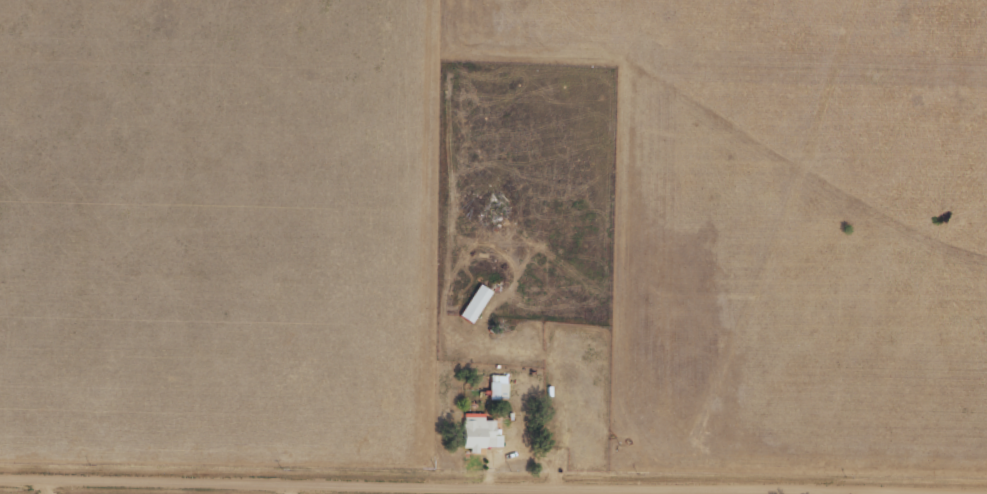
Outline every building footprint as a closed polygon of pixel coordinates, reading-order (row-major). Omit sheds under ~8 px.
[(472,323),(494,293),(482,285),(461,315),(472,323)]
